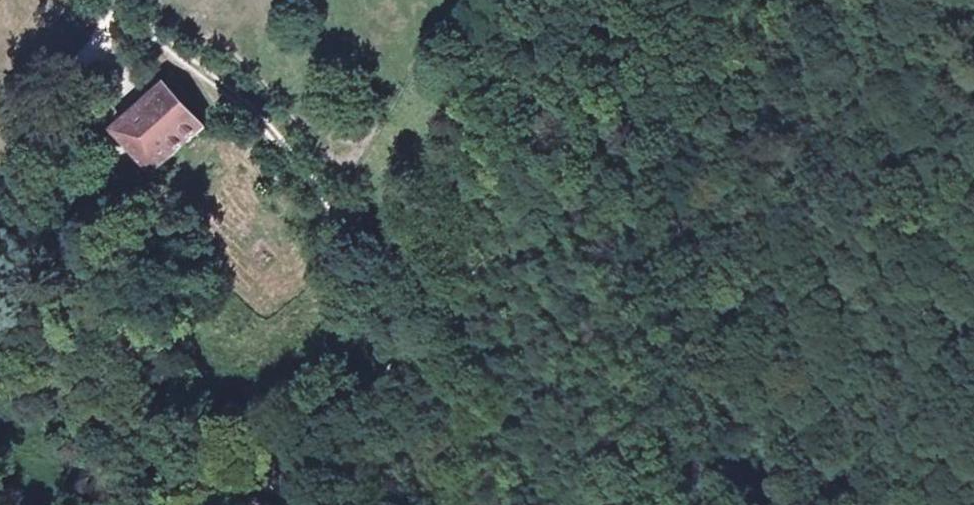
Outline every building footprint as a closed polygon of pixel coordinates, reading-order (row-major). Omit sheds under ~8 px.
[(157,177),(208,128),(167,85),(115,133),(157,177)]
